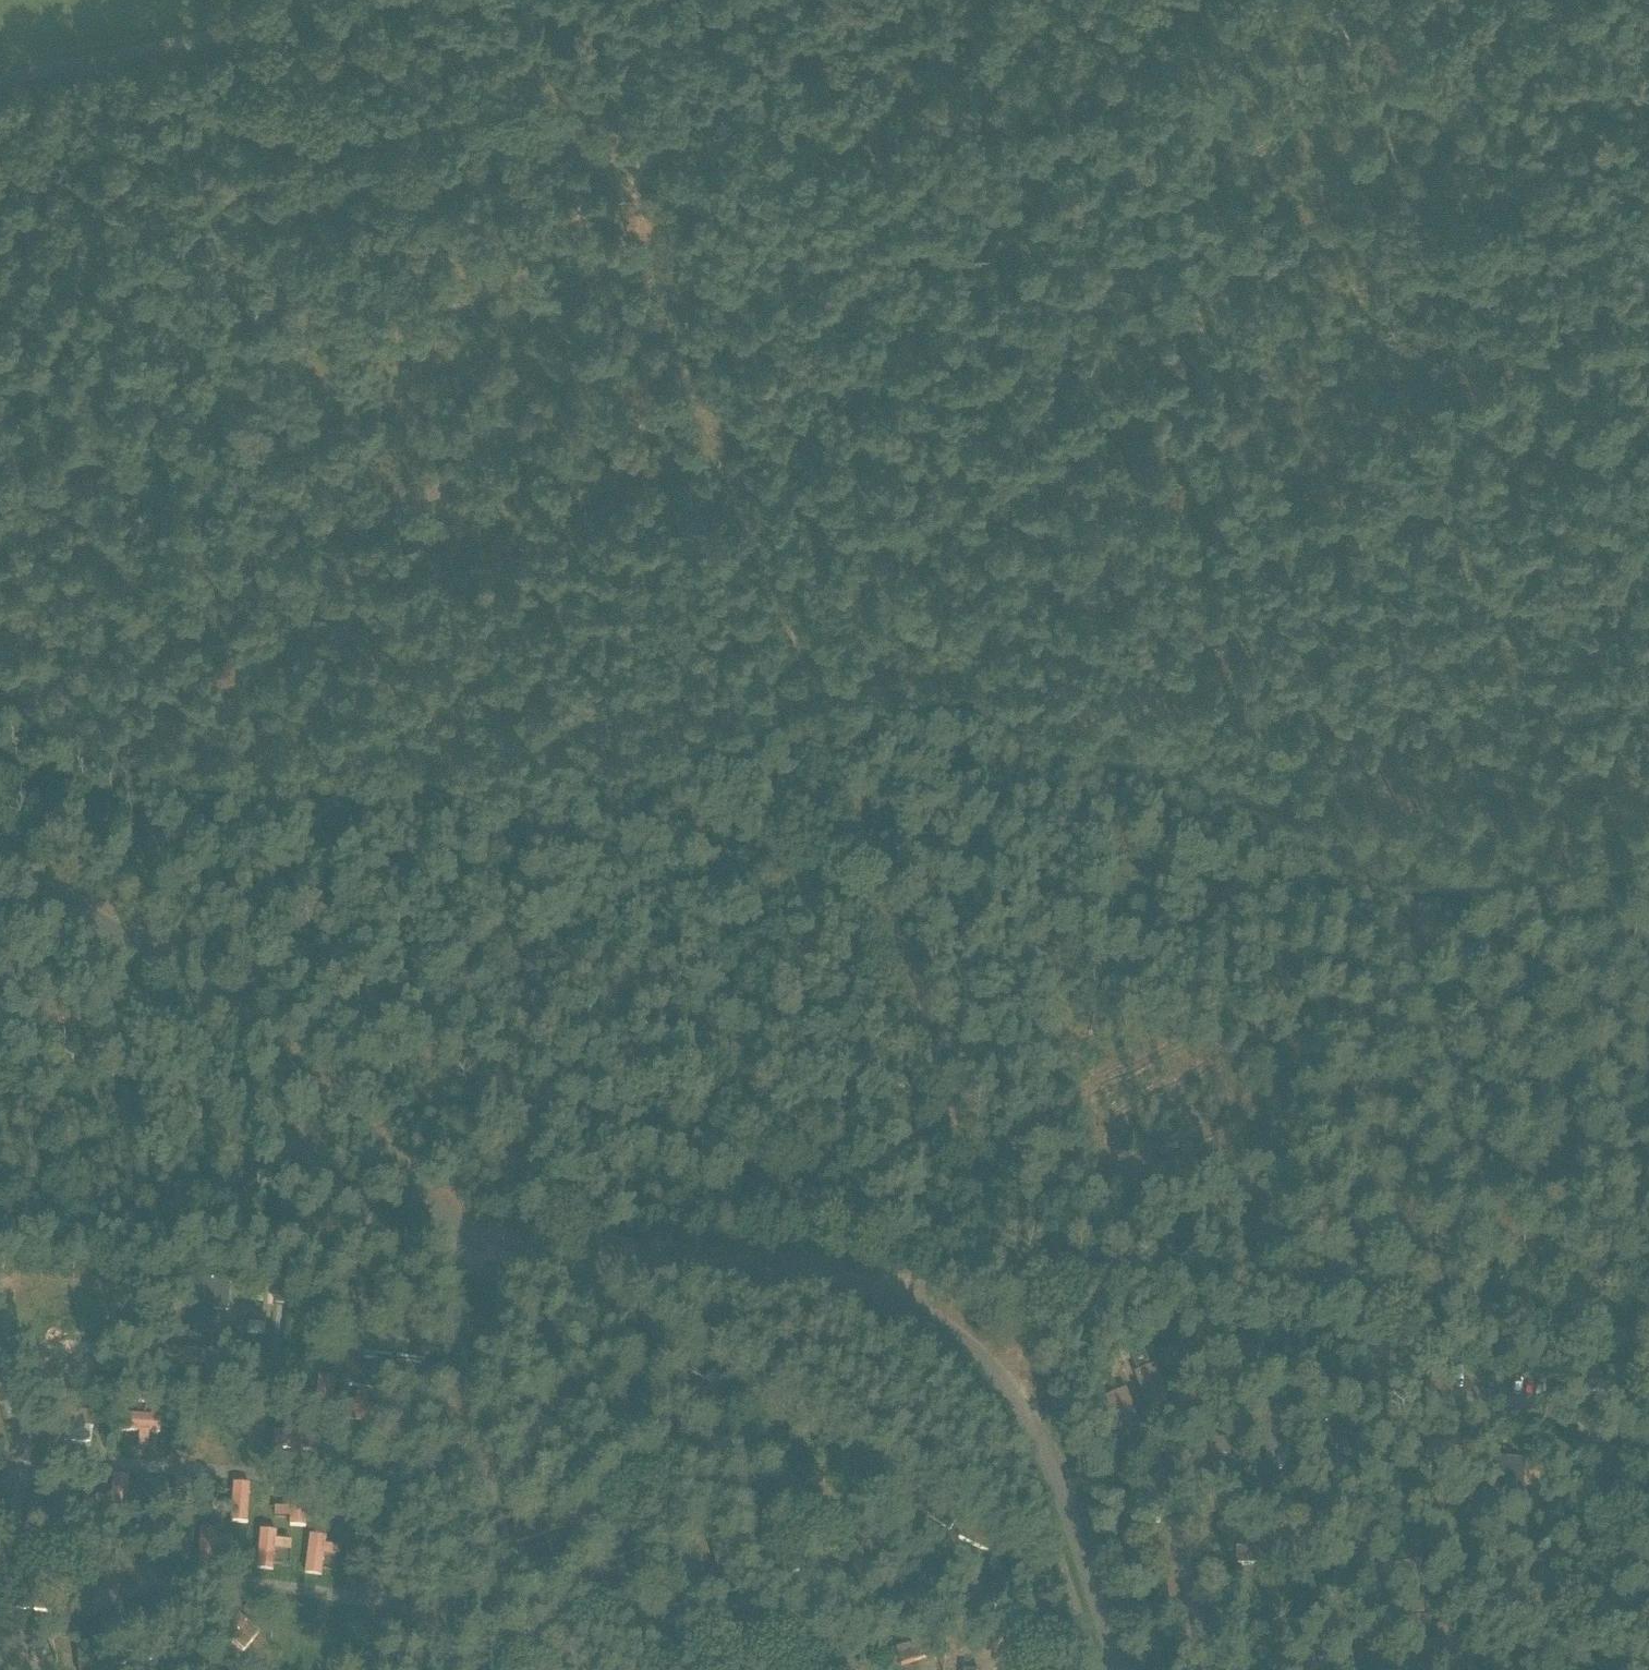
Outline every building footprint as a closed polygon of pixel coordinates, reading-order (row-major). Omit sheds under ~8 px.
[(232,1337),(233,1278),(179,1277),(178,1336),(232,1337)] [(1150,1411),(1171,1402),(1155,1363),(1133,1372),(1150,1411)] [(316,1412),(334,1413),(336,1377),(318,1376),(316,1412)] [(1130,1388),(1104,1394),(1113,1436),(1139,1430),(1130,1388)] [(161,1431),(160,1411),(125,1414),(126,1433),(161,1431)] [(1499,1503),(1522,1504),(1523,1459),(1499,1459),(1499,1503)] [(128,1505),(132,1476),(113,1473),(108,1501),(128,1505)] [(224,1502),(223,1520),(250,1521),(252,1482),(232,1481),(231,1503),(224,1502)] [(275,1549),(292,1550),(292,1539),(278,1538),(278,1530),(259,1529),(256,1567),(273,1569),(275,1549)] [(323,1576),(325,1563),(338,1565),(341,1546),(328,1544),(329,1536),(309,1533),(303,1573),(323,1576)] [(200,1539),(200,1562),(230,1561),(229,1538),(200,1539)]
